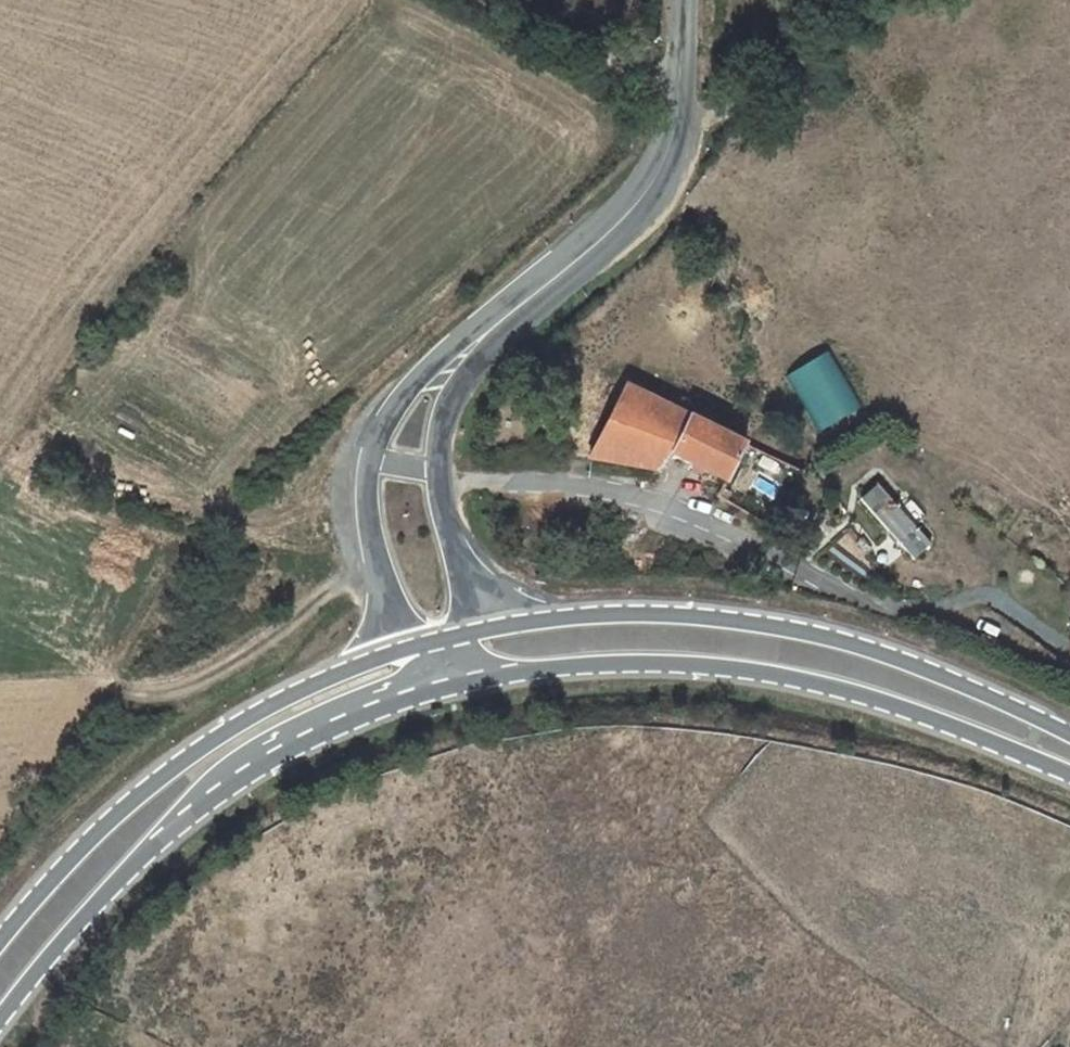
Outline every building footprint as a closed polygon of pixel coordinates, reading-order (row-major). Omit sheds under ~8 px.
[(745,444),(627,387),(591,458),(659,470),(673,454),(727,481),(745,444)] [(916,556),(933,538),(873,484),(856,502),(916,556)] [(785,515),(775,509),(768,526),(781,533),(785,515)]
